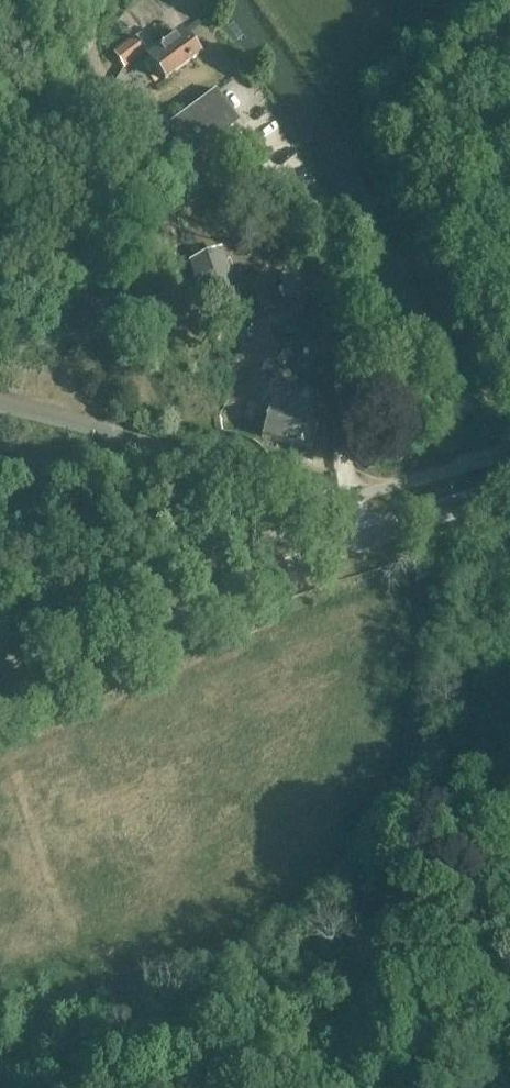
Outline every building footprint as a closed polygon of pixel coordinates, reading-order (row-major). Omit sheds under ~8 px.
[(148,57),(165,80),(199,55),(182,32),(148,57)] [(116,53),(125,65),(146,50),(137,37),(116,53)] [(169,127),(191,156),(237,122),(215,93),(169,127)] [(148,126),(156,136),(168,127),(160,117),(148,126)] [(190,260),(213,321),(246,310),(222,247),(190,260)] [(314,421),(320,397),(321,396),(294,389),(293,390),(277,386),(271,409),(270,409),(262,436),(312,450),(320,422),(314,421)]
